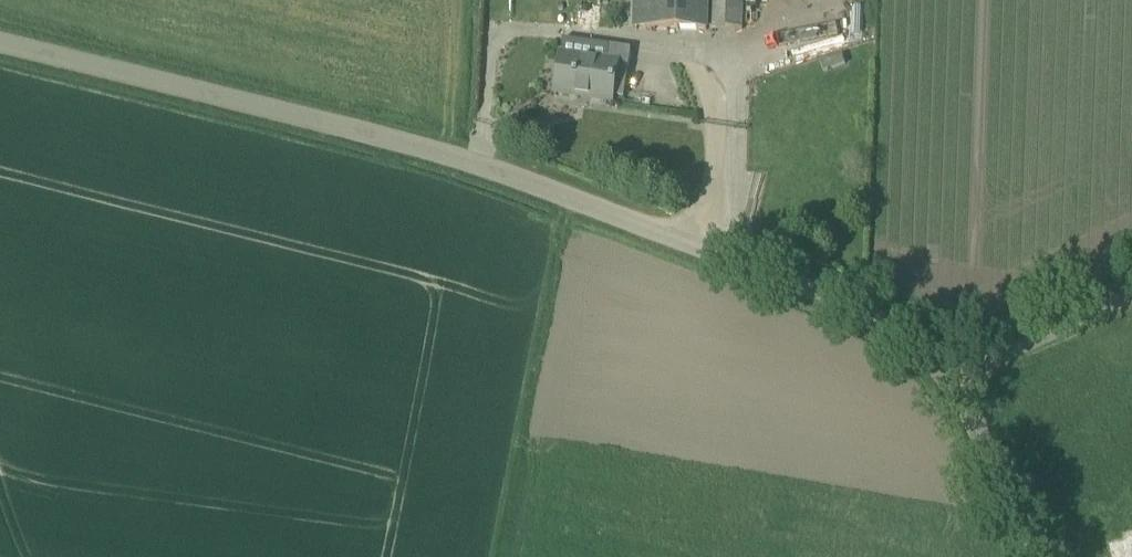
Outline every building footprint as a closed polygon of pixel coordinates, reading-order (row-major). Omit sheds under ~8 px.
[(636,6),(636,28),(649,29),(707,31),(708,0),(636,0),(636,6)] [(711,29),(743,30),(744,0),(712,0),(711,29)] [(629,66),(618,65),(618,62),(608,61),(610,46),(563,40),(561,54),(556,93),(613,101),(613,97),(624,98),(629,66)] [(842,55),(820,63),(823,72),(845,63),(842,55)]
